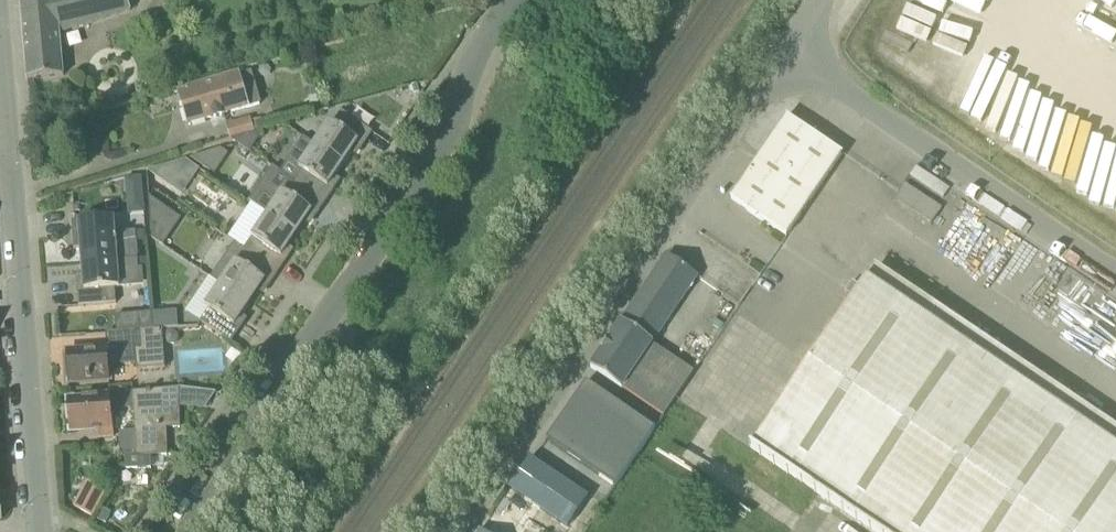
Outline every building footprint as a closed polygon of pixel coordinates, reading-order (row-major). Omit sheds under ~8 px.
[(55,2),(21,5),(28,80),(64,77),(60,32),(88,19),(90,23),(132,11),(128,0),(55,0),(55,2)] [(189,127),(251,109),(250,108),(262,105),(253,73),(241,77),(241,76),(179,93),(189,127)] [(361,152),(373,134),(342,113),(334,126),(330,123),(315,146),(344,165),(355,148),(361,152)] [(786,237),(843,155),(788,117),(731,200),(786,237)] [(232,141),(263,131),(264,131),(262,120),(252,122),(251,118),(228,125),(232,141)] [(264,137),(263,131),(232,141),(251,153),(261,138),(264,137)] [(315,146),(314,146),(304,139),(281,174),(295,183),(326,204),(337,187),(331,183),(344,165),(315,146)] [(222,150),(192,159),(216,175),(229,155),(222,150)] [(179,193),(196,168),(185,161),(147,172),(179,193)] [(125,196),(143,195),(142,178),(124,180),(125,196)] [(314,221),(326,204),(295,183),(287,195),(283,193),(268,216),(297,235),(309,217),(314,221)] [(182,219),(150,197),(153,240),(164,246),(182,219)] [(285,253),(297,235),(268,216),(253,238),(256,241),(249,252),(248,253),(279,273),(290,257),(285,253)] [(109,219),(72,222),(74,244),(81,243),(83,264),(138,260),(137,232),(111,234),(109,219)] [(268,291),(279,273),(248,253),(249,252),(236,243),(212,279),(250,304),(262,287),(268,291)] [(591,368),(623,389),(698,277),(667,256),(591,368)] [(77,286),(79,307),(116,304),(115,289),(144,287),(143,270),(139,270),(138,260),(83,264),(84,286),(77,286)] [(188,315),(232,344),(244,326),(238,322),(250,304),(212,279),(188,315)] [(866,281),(752,450),(874,531),(1115,531),(1115,449),(866,281)] [(153,330),(163,330),(178,328),(177,312),(152,314),(153,330)] [(139,332),(153,330),(152,314),(138,315),(139,332)] [(137,365),(137,371),(166,370),(163,330),(153,330),(139,332),(107,334),(109,352),(68,355),(70,385),(110,382),(109,367),(137,365)] [(180,341),(179,335),(174,332),(168,332),(164,337),(165,342),(169,346),(175,346),(180,341)] [(656,429),(587,383),(547,440),(598,474),(607,460),(626,473),(656,429)] [(126,457),(126,470),(151,469),(163,468),(168,457),(166,429),(180,428),(179,408),(179,390),(134,393),(135,408),(137,456),(126,457)] [(69,402),(71,433),(112,429),(110,410),(135,408),(134,393),(96,396),(96,400),(69,402)] [(531,457),(511,487),(569,526),(589,496),(531,457)] [(106,493),(87,483),(74,507),(93,517),(106,493)] [(112,513),(104,509),(98,521),(106,525),(112,513)]
